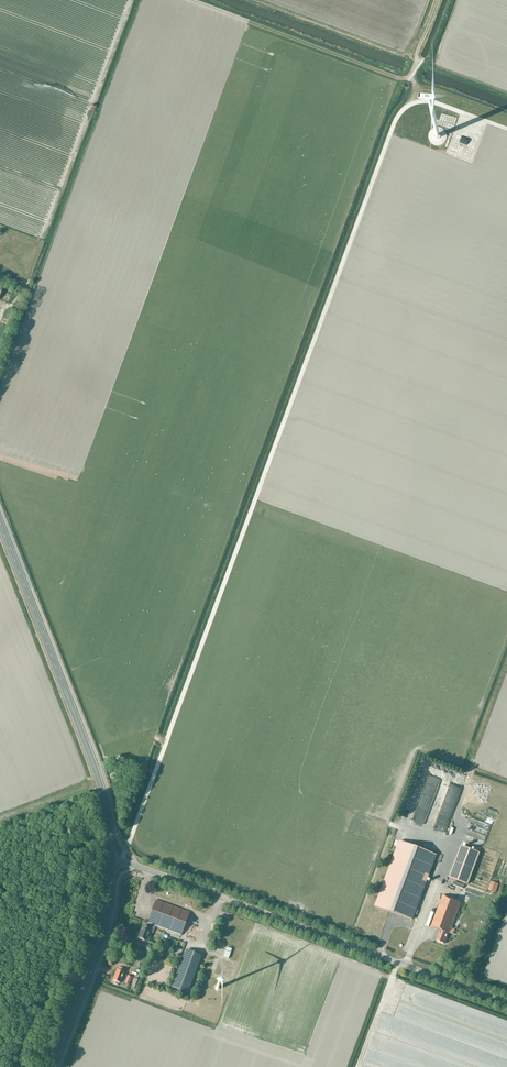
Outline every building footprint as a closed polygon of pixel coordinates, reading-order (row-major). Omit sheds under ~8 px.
[(425,776),(417,773),(401,818),(409,821),(425,776)] [(427,777),(424,795),(430,796),(433,778),(427,777)] [(442,798),(447,783),(439,781),(434,796),(442,798)] [(436,855),(400,841),(376,906),(411,920),(436,855)] [(479,853),(461,846),(449,877),(468,884),(479,853)] [(488,889),(496,892),(499,884),(491,881),(488,889)] [(444,943),(448,935),(449,935),(449,933),(453,935),(455,929),(451,928),(461,903),(461,902),(443,895),(431,927),(440,930),(436,940),(444,943)] [(181,936),(189,912),(156,899),(147,923),(146,927),(142,925),(138,938),(146,940),(151,928),(152,925),(181,936)] [(215,943),(213,949),(219,951),(221,945),(215,943)] [(171,987),(188,994),(202,956),(186,949),(171,987)] [(125,972),(124,972),(125,969),(119,967),(118,970),(117,969),(112,983),(118,986),(119,983),(121,983),(125,972)]
